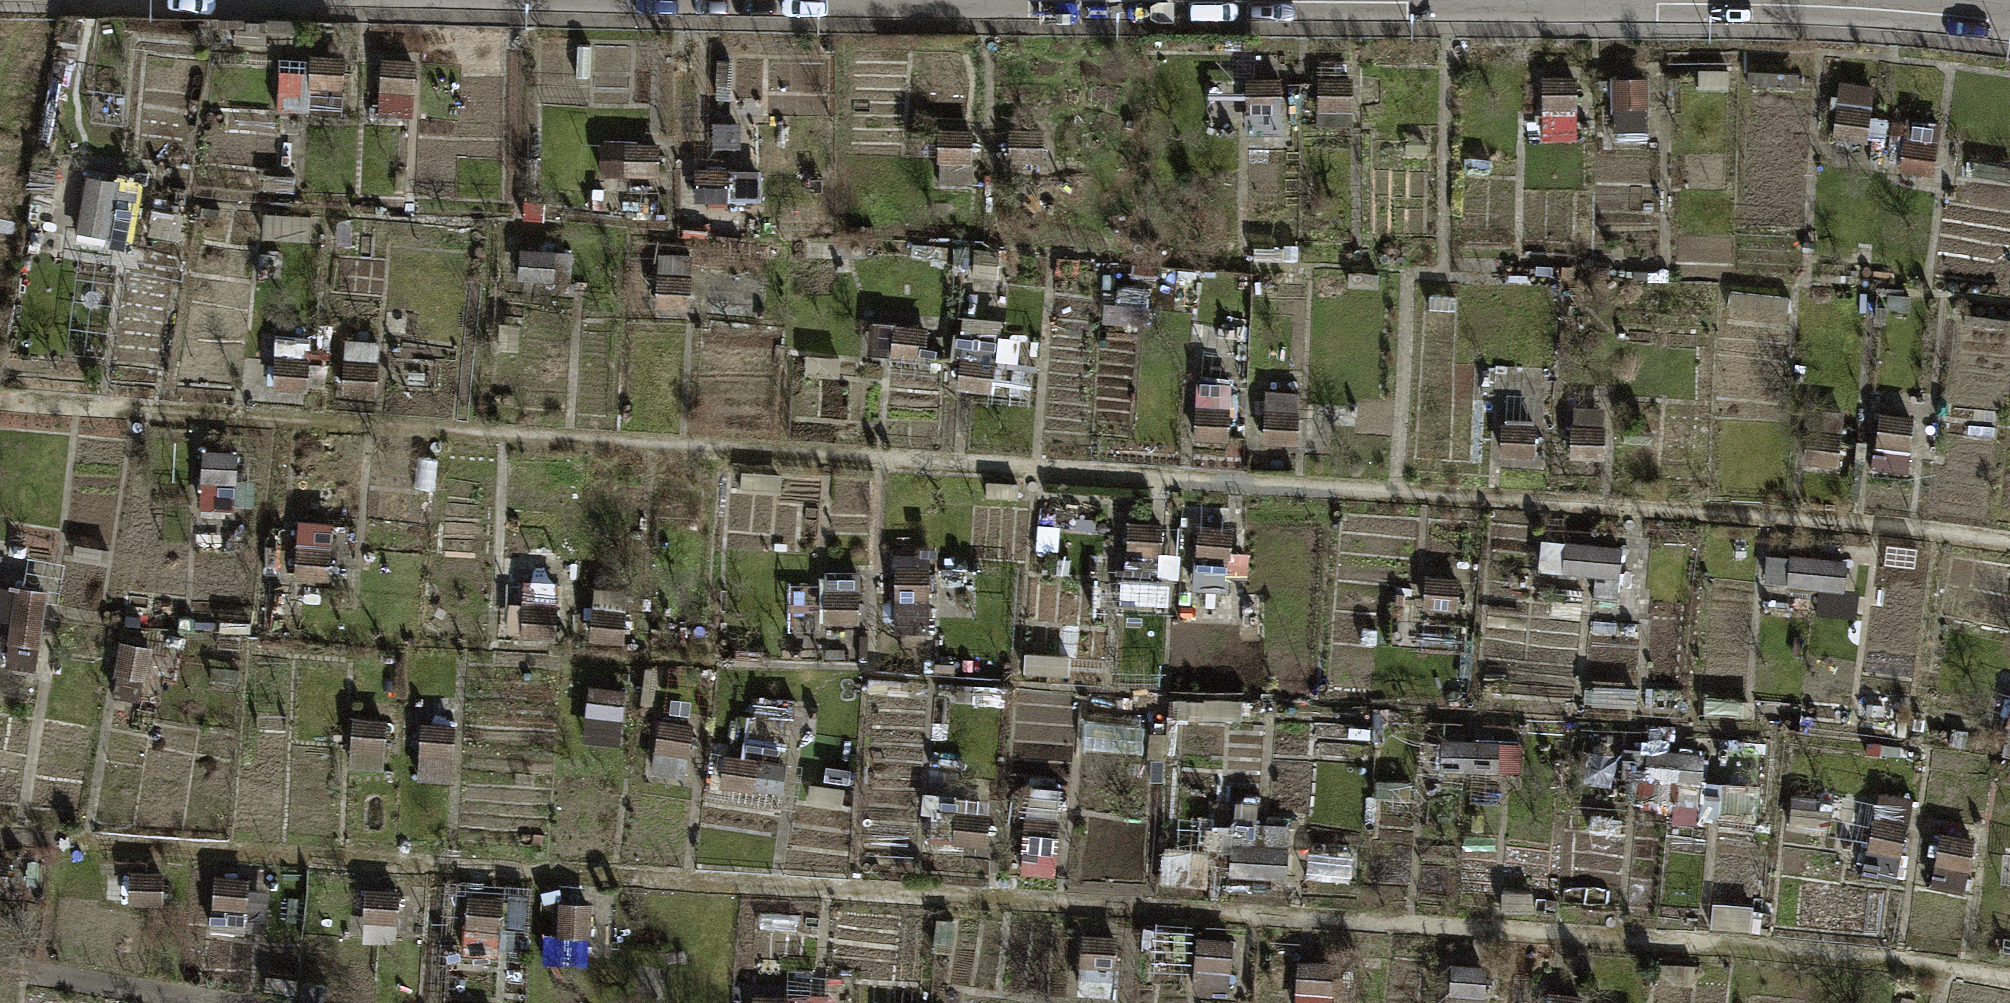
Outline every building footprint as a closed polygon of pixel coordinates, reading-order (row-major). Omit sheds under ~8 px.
[(344,112),(345,55),(310,54),(309,112),(344,112)] [(380,113),(414,115),(417,57),(384,55),(380,113)] [(718,97),(733,98),(734,58),(719,57),(718,97)] [(1730,87),(1729,67),(1693,68),(1694,88),(1730,87)] [(1798,86),(1799,72),(1749,69),(1748,84),(1798,86)] [(1579,135),(1578,73),(1543,74),(1544,135),(1579,135)] [(1678,111),(1677,74),(1610,75),(1612,132),(1652,131),(1651,111),(1678,111)] [(1247,129),(1282,129),(1282,75),(1248,75),(1247,129)] [(1321,125),(1355,124),(1354,76),(1320,77),(1321,125)] [(1831,133),(1867,138),(1875,85),(1838,80),(1831,133)] [(1898,165),(1932,171),(1942,121),(1907,114),(1898,165)] [(973,179),(973,126),(940,126),(940,179),(973,179)] [(1043,160),(1044,127),(1011,126),(1011,160),(1043,160)] [(657,178),(658,141),(603,139),(602,177),(657,178)] [(1972,158),(1970,177),(2009,182),(2009,162),(1972,158)] [(761,200),(762,168),(698,167),(697,199),(761,200)] [(79,228),(132,239),(144,181),(91,171),(79,228)] [(295,193),(295,173),(265,173),(265,192),(295,193)] [(571,279),(573,249),(520,246),(518,276),(571,279)] [(972,274),(998,276),(1000,251),(974,249),(972,274)] [(659,308),(691,308),(692,250),(660,250),(659,308)] [(1379,286),(1380,272),(1347,270),(1346,284),(1379,286)] [(1788,308),(1789,292),(1734,291),(1733,307),(1788,308)] [(1965,312),(1963,325),(2009,331),(2009,318),(1965,312)] [(955,389),(991,394),(1003,318),(966,313),(955,389)] [(925,355),(927,324),(872,321),(870,352),(925,355)] [(274,388),(309,391),(313,334),(278,331),(274,388)] [(378,392),(382,339),(347,336),(343,389),(378,392)] [(1195,437),(1229,439),(1232,382),(1198,381),(1195,437)] [(1267,442),(1299,442),(1300,392),(1267,392),(1267,442)] [(1570,457),(1606,457),(1607,404),(1571,403),(1570,457)] [(1804,462),(1837,466),(1844,411),(1811,407),(1804,462)] [(1875,465),(1910,469),(1917,414),(1882,409),(1875,465)] [(1533,456),(1536,424),(1503,421),(1500,453),(1533,456)] [(199,505),(236,508),(239,450),(202,448),(199,505)] [(771,489),(772,473),(738,472),(737,488),(771,489)] [(1020,496),(1019,481),(987,482),(988,496),(1020,496)] [(295,577),(332,579),(333,520),(297,519),(295,577)] [(1162,556),(1164,521),(1129,519),(1127,554),(1162,556)] [(1230,583),(1234,526),(1196,523),(1192,580),(1230,583)] [(1618,599),(1623,544),(1542,537),(1539,569),(1555,571),(1553,595),(1580,597),(1582,573),(1596,574),(1594,597),(1618,599)] [(1846,588),(1849,558),(1770,552),(1768,582),(1846,588)] [(932,622),(931,561),(896,561),(897,623),(932,622)] [(790,621),(861,622),(862,571),(823,570),(822,600),(790,599),(790,621)] [(1457,610),(1461,577),(1427,574),(1423,607),(1457,610)] [(524,639),(555,640),(556,583),(525,582),(524,639)] [(35,669),(48,589),(18,584),(18,589),(0,586),(0,620),(12,622),(5,664),(35,669)] [(592,640),(625,643),(628,588),(596,586),(592,640)] [(143,678),(147,679),(153,644),(119,638),(112,672),(118,673),(114,694),(139,699),(143,678)] [(584,742),(620,746),(626,689),(590,685),(584,742)] [(1743,717),(1744,699),(1705,697),(1704,715),(1743,717)] [(350,768),(383,770),(387,718),(354,716),(350,768)] [(652,772),(686,778),(695,723),(661,718),(652,772)] [(421,780),(452,782),(456,723),(424,721),(421,780)] [(1501,739),(1436,738),(1436,769),(1523,770),(1524,721),(1501,721),(1501,739)] [(1701,782),(1704,752),(1626,746),(1624,776),(1701,782)] [(720,784),(784,791),(788,761),(723,754),(720,784)] [(1755,814),(1757,787),(1703,782),(1701,809),(1755,814)] [(1023,873),(1056,875),(1062,787),(1028,785),(1023,873)] [(1862,870),(1899,877),(1915,798),(1878,791),(1862,870)] [(956,843),(988,845),(992,797),(960,795),(956,843)] [(1230,873),(1289,876),(1291,823),(1232,821),(1230,873)] [(1931,885),(1965,893),(1977,838),(1942,831),(1931,885)] [(162,907),(165,870),(128,868),(128,873),(107,872),(105,903),(162,907)] [(247,887),(249,876),(212,873),(209,908),(214,909),(212,929),(265,935),(270,889),(247,887)] [(363,919),(398,921),(400,886),(365,883),(363,919)] [(1533,910),(1533,890),(1503,890),(1503,910),(1533,910)] [(499,958),(504,895),(466,892),(461,955),(499,958)] [(557,959),(591,960),(594,902),(559,900),(557,959)] [(952,951),(954,918),(938,917),(936,950),(952,951)] [(1118,965),(1119,933),(1084,932),(1083,964),(1118,965)] [(1230,993),(1233,937),(1199,935),(1196,991),(1230,993)] [(1336,960),(1301,957),(1297,1002),(1332,1002),(1336,960)] [(1487,964),(1451,963),(1450,1002),(1486,1002),(1487,964)] [(295,991),(297,977),(266,972),(264,987),(295,991)] [(1584,995),(1547,993),(1547,1002),(1583,1002),(1584,995)]
